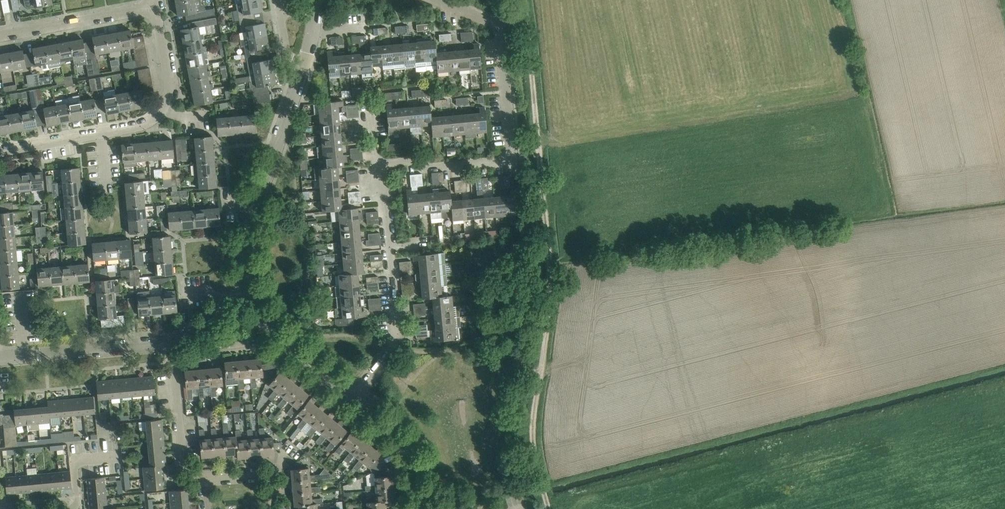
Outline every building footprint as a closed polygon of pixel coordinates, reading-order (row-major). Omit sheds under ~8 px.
[(8,0),(2,0),(1,0),(4,13),(10,12),(8,0)] [(18,0),(11,0),(13,11),(20,10),(18,0)] [(35,7),(51,4),(51,0),(24,0),(25,5),(29,8),(35,7)] [(176,3),(178,16),(185,14),(186,20),(215,15),(214,8),(206,10),(205,7),(202,5),(201,0),(192,0),(176,3)] [(260,0),(253,0),(236,3),(237,10),(231,11),(233,21),(239,20),(239,21),(253,19),(252,13),(262,11),(260,0)] [(192,22),(193,27),(217,24),(216,18),(192,22)] [(253,19),(239,21),(241,32),(239,33),(241,40),(248,38),(267,35),(264,23),(254,25),(253,19)] [(200,34),(198,27),(181,30),(183,43),(201,39),(204,39),(203,33),(200,34)] [(130,30),(118,32),(121,50),(134,47),(133,44),(132,38),(130,30)] [(121,50),(118,32),(105,34),(108,52),(121,50)] [(108,52),(105,34),(92,37),(96,54),(108,52)] [(133,44),(145,41),(144,35),(132,38),(133,44)] [(269,47),(267,35),(248,38),(249,45),(244,46),(246,58),(260,55),(259,49),(269,47)] [(75,40),(70,41),(74,64),(78,63),(77,58),(86,56),(83,38),(82,39),(80,37),(76,37),(75,40)] [(431,38),(424,39),(426,66),(437,65),(436,60),(435,41),(431,41),(431,38)] [(63,42),(58,43),(61,61),(73,59),(70,41),(69,41),(69,39),(62,40),(63,42)] [(201,39),(183,43),(186,55),(207,51),(205,45),(202,46),(201,39)] [(417,42),(413,43),(415,67),(426,66),(424,39),(417,39),(417,42)] [(402,41),(402,44),(405,68),(415,67),(413,43),(409,43),(409,40),(402,41)] [(50,45),(45,46),(48,63),(61,61),(58,43),(57,44),(57,41),(50,43),(50,45)] [(145,41),(133,44),(134,47),(134,49),(146,47),(145,41)] [(481,68),(479,43),(478,43),(479,49),(468,50),(470,69),(481,68)] [(405,68),(402,44),(392,45),(394,69),(405,68)] [(392,45),(381,46),(383,69),(394,69),(392,45)] [(48,63),(45,46),(33,48),(32,48),(36,66),(41,65),(42,68),(44,70),(49,69),(48,63)] [(382,65),(381,46),(370,47),(372,66),(382,65)] [(23,50),(10,52),(13,70),(26,68),(23,50)] [(468,50),(457,51),(459,70),(459,74),(460,74),(470,72),(468,50)] [(188,67),(205,64),(209,63),(207,51),(186,55),(188,67)] [(327,51),(328,64),(329,76),(340,75),(338,56),(328,57),(327,51)] [(459,70),(457,51),(447,52),(448,71),(459,70)] [(10,52),(0,54),(0,67),(1,72),(13,70),(10,52)] [(447,52),(436,53),(436,60),(437,65),(437,72),(448,71),(447,52)] [(148,59),(147,53),(135,55),(136,61),(148,59)] [(370,53),(360,54),(362,78),(373,77),(372,66),(370,53)] [(360,54),(349,55),(351,74),(361,73),(360,54)] [(271,59),(261,61),(260,55),(246,58),(248,69),(253,68),(255,75),(274,71),(271,59)] [(351,74),(349,55),(338,56),(340,75),(351,74)] [(148,59),(136,61),(137,67),(149,65),(148,59)] [(100,74),(98,61),(92,62),(94,75),(100,74)] [(94,75),(92,62),(86,64),(88,76),(94,75)] [(205,64),(188,67),(190,80),(208,76),(211,76),(210,70),(207,71),(205,64)] [(149,68),(138,70),(139,76),(151,74),(149,68)] [(276,84),(274,71),(255,75),(256,82),(254,82),(254,81),(249,82),(250,89),(236,91),(238,98),(253,95),(254,104),(271,101),(268,85),(276,84)] [(38,72),(32,74),(34,86),(40,85),(38,72)] [(34,86),(32,74),(26,75),(28,87),(34,86)] [(151,74),(139,76),(140,82),(152,79),(151,74)] [(209,84),(208,76),(190,80),(192,92),(210,89),(214,88),(213,83),(209,84)] [(103,89),(101,77),(95,78),(97,90),(103,89)] [(97,90),(95,78),(89,79),(91,91),(97,90)] [(153,85),(152,79),(140,82),(141,87),(153,85)] [(66,87),(65,82),(57,84),(53,85),(54,91),(59,90),(59,88),(66,87)] [(153,85),(141,87),(141,90),(142,93),(154,91),(153,85)] [(41,88),(35,89),(37,101),(43,100),(41,88)] [(37,101),(35,89),(29,90),(31,102),(37,101)] [(211,96),(210,89),(192,92),(195,105),(216,101),(215,95),(211,96)] [(429,96),(429,89),(418,90),(418,97),(429,96)] [(129,92),(132,109),(145,107),(142,93),(141,90),(129,92)] [(132,109),(129,92),(116,94),(120,112),(132,109)] [(120,112),(116,94),(104,97),(107,114),(120,112)] [(55,101),(56,105),(60,123),(72,121),(68,98),(55,101)] [(94,98),(81,101),(84,118),(97,116),(94,98)] [(343,106),(343,100),(318,103),(319,114),(339,112),(338,106),(343,106)] [(81,101),(69,103),(72,121),(73,121),(74,123),(78,122),(79,120),(79,119),(84,118),(81,101)] [(386,104),(389,134),(400,133),(398,108),(387,109),(386,104)] [(60,123),(56,105),(44,108),(47,125),(60,123)] [(430,105),(419,106),(421,126),(431,125),(432,125),(431,117),(430,105)] [(421,126),(419,106),(408,107),(410,127),(421,126)] [(408,107),(398,108),(399,128),(410,127),(408,107)] [(487,131),(485,107),(484,107),(484,112),(474,113),(476,132),(487,131)] [(12,132),(9,114),(8,115),(7,110),(0,111),(0,134),(12,132)] [(34,110),(21,112),(24,130),(37,127),(34,110)] [(24,130),(21,112),(9,114),(12,132),(24,130)] [(340,123),(339,112),(319,114),(320,125),(340,123)] [(476,132),(474,113),(463,114),(465,133),(476,132)] [(256,132),(255,114),(242,115),(243,133),(256,132)] [(465,133),(463,114),(452,115),(454,134),(465,133)] [(243,133),(242,115),(229,117),(231,135),(243,133)] [(454,134),(452,115),(442,116),(444,135),(454,134)] [(442,116),(431,117),(432,125),(431,125),(432,136),(444,135),(442,116)] [(231,135),(229,117),(216,118),(218,136),(231,135)] [(341,134),(340,123),(320,125),(321,135),(341,134)] [(341,134),(321,135),(322,146),(342,144),(341,134)] [(213,149),(212,136),(194,138),(195,151),(213,149)] [(174,157),(172,139),(159,141),(161,159),(174,157)] [(161,159),(159,141),(147,142),(148,160),(161,159)] [(148,160),(147,142),(134,143),(136,161),(148,160)] [(136,161),(134,143),(121,144),(123,162),(136,161)] [(343,155),(342,144),(322,146),(323,157),(343,155)] [(215,161),(213,149),(195,151),(197,163),(215,161)] [(343,155),(323,157),(324,167),(338,166),(344,166),(343,162),(347,161),(346,155),(343,155)] [(197,163),(193,163),(194,176),(216,174),(215,161),(197,163)] [(320,179),(339,177),(338,166),(324,167),(314,168),(315,179),(320,179)] [(79,167),(61,169),(62,182),(80,180),(79,167)] [(42,171),(29,172),(31,190),(44,189),(42,171)] [(31,190),(29,172),(17,173),(19,191),(31,190)] [(19,191),(17,173),(4,174),(6,192),(19,191)] [(217,187),(216,174),(194,176),(198,176),(199,189),(217,187)] [(417,186),(416,174),(410,175),(411,187),(412,186),(412,189),(411,190),(407,191),(407,190),(406,190),(408,214),(420,213),(418,194),(417,186)] [(340,188),(339,177),(320,179),(321,190),(340,188)] [(82,193),(80,180),(62,182),(64,195),(82,193)] [(148,180),(143,181),(125,183),(126,195),(144,194),(144,193),(149,192),(148,180)] [(341,199),(340,188),(321,190),(322,201),(341,199)] [(431,217),(431,218),(442,217),(439,192),(439,188),(433,189),(433,193),(429,193),(431,217)] [(439,188),(439,192),(442,217),(452,216),(451,201),(450,191),(447,191),(446,188),(439,188)] [(518,214),(515,190),(515,195),(505,196),(507,215),(518,214)] [(83,205),(82,193),(64,195),(65,207),(83,205)] [(429,193),(418,194),(420,213),(420,218),(431,217),(429,193)] [(145,206),(144,194),(126,195),(127,208),(145,206)] [(505,196),(494,197),(496,216),(507,215),(505,196)] [(361,203),(360,197),(348,198),(349,204),(341,204),(341,199),(322,201),(323,212),(338,210),(352,209),(352,208),(351,204),(361,203)] [(496,216),(494,197),(483,198),(485,217),(496,216)] [(485,217),(483,198),(473,199),(474,218),(485,217)] [(474,218),(473,199),(462,200),(464,219),(474,218)] [(464,219),(462,200),(451,201),(452,216),(452,220),(464,219)] [(84,218),(83,205),(65,207),(66,220),(84,218)] [(146,219),(145,206),(127,208),(128,221),(146,219)] [(206,209),(208,227),(220,225),(219,207),(206,209)] [(359,219),(357,208),(352,208),(352,209),(338,210),(339,221),(359,219)] [(208,227),(206,209),(193,210),(195,228),(208,227)] [(193,210),(181,211),(182,229),(195,228),(193,210)] [(182,229),(181,211),(168,212),(170,230),(182,229)] [(5,213),(0,213),(0,226),(14,225),(13,212),(5,213)] [(85,231),(84,218),(66,220),(67,232),(85,231)] [(148,232),(146,219),(128,221),(130,233),(148,232)] [(360,230),(359,219),(339,221),(340,231),(360,230)] [(0,226),(0,239),(15,237),(14,225),(0,226)] [(361,240),(360,230),(340,231),(341,242),(361,240)] [(86,243),(85,231),(67,232),(68,245),(86,243)] [(172,249),(170,236),(152,237),(154,250),(172,249)] [(0,239),(0,251),(16,250),(15,237),(0,239)] [(132,257),(130,239),(117,240),(119,258),(132,257)] [(119,258),(117,240),(105,241),(106,259),(119,258)] [(362,251),(361,240),(341,242),(342,253),(362,251)] [(106,259),(105,241),(92,243),(94,261),(106,259)] [(173,261),(172,249),(154,250),(155,263),(173,261)] [(16,250),(0,251),(0,264),(18,262),(16,250)] [(362,251),(342,253),(344,264),(363,262),(362,251)] [(445,264),(444,252),(413,255),(413,256),(418,255),(420,266),(445,264)] [(174,274),(173,261),(155,263),(156,276),(174,274)] [(1,277),(19,275),(18,262),(0,264),(0,269),(1,277)] [(364,273),(363,262),(344,264),(345,274),(358,273),(364,273)] [(90,281),(88,263),(75,265),(77,283),(90,281)] [(446,274),(445,264),(420,266),(420,272),(417,273),(415,275),(415,277),(446,274)] [(77,283),(75,265),(62,266),(64,284),(77,283)] [(64,284),(62,266),(50,267),(52,285),(64,284)] [(52,285),(50,267),(37,268),(39,286),(52,285)] [(135,277),(134,269),(129,270),(129,273),(124,274),(125,278),(135,277)] [(345,274),(339,275),(340,286),(359,284),(358,273),(345,274)] [(447,285),(446,274),(415,277),(416,280),(418,282),(421,281),(422,288),(447,285)] [(20,288),(19,275),(1,277),(2,289),(20,288)] [(113,279),(95,281),(96,294),(120,291),(120,285),(114,286),(113,279)] [(360,295),(359,284),(340,286),(335,286),(336,297),(360,295)] [(448,296),(447,285),(422,288),(423,298),(432,298),(432,297),(442,296),(448,296)] [(175,290),(162,292),(163,295),(164,313),(177,312),(175,290)] [(114,292),(96,294),(98,306),(116,304),(114,292)] [(164,313),(163,295),(150,296),(152,314),(164,313)] [(361,305),(360,295),(336,297),(337,308),(361,305)] [(450,295),(448,296),(442,296),(432,297),(432,298),(433,308),(452,306),(451,295),(450,295)] [(152,314),(150,296),(137,297),(139,316),(152,314)] [(116,304),(98,306),(99,319),(101,319),(102,327),(124,325),(123,315),(117,316),(116,304)] [(353,324),(352,317),(367,316),(362,316),(361,305),(337,308),(335,308),(336,326),(353,324)] [(458,306),(452,306),(433,308),(434,319),(453,317),(459,317),(458,306)] [(455,328),(453,317),(434,319),(435,330),(455,328)] [(459,338),(458,327),(455,328),(435,330),(416,332),(416,337),(431,336),(431,338),(436,338),(437,340),(431,341),(459,338)] [(255,359),(249,360),(250,378),(251,388),(256,387),(255,377),(261,376),(262,378),(268,377),(272,363),(261,364),(261,358),(260,355),(258,355),(258,356),(255,356),(255,359)] [(244,360),(237,361),(239,379),(239,384),(239,389),(244,388),(243,379),(250,378),(249,360),(248,356),(246,356),(246,357),(243,357),(244,360)] [(232,361),(224,362),(226,372),(227,385),(232,384),(239,384),(239,379),(237,361),(236,357),(234,357),(234,358),(231,358),(232,361)] [(274,390),(268,398),(271,400),(278,392),(278,393),(289,379),(284,375),(286,373),(284,371),(285,370),(283,368),(281,370),(272,363),(268,377),(272,380),(268,386),(272,389),(274,390)] [(209,369),(210,386),(211,396),(216,396),(215,386),(222,385),(220,364),(218,364),(218,365),(215,365),(216,368),(209,369)] [(199,388),(200,398),(204,397),(203,387),(210,386),(209,369),(208,365),(206,365),(206,366),(203,366),(204,369),(197,370),(199,388)] [(185,371),(187,399),(192,398),(191,388),(199,388),(197,370),(196,366),(194,366),(194,367),(191,367),(192,370),(185,371)] [(153,376),(142,377),(144,395),(155,394),(153,376)] [(284,397),(277,405),(278,406),(281,408),(287,400),(299,387),(296,384),(294,382),(295,380),(293,378),(294,378),(292,376),(290,379),(289,379),(278,393),(284,397)] [(144,395),(142,377),(131,378),(132,396),(144,395)] [(132,396),(131,378),(119,379),(121,397),(132,396)] [(121,397),(119,379),(108,380),(109,398),(121,397)] [(96,381),(98,399),(109,398),(108,380),(96,381)] [(293,405),(286,413),(290,416),(297,408),(302,402),(308,394),(303,390),(305,388),(303,386),(303,385),(301,384),(299,387),(287,400),(293,405)] [(95,413),(93,397),(82,398),(83,414),(95,413)] [(314,399),(312,397),(309,400),(298,414),(303,419),(297,426),(301,429),(307,422),(319,408),(313,403),(315,401),(313,400),(314,399)] [(83,414),(82,398),(70,399),(72,415),(83,414)] [(72,415),(70,399),(59,400),(61,416),(72,415)] [(60,416),(59,400),(47,401),(48,406),(49,417),(60,416)] [(240,402),(231,403),(232,412),(241,411),(240,402)] [(323,406),(321,405),(319,408),(307,422),(312,426),(306,434),(310,437),(330,412),(328,415),(323,411),(324,409),(322,407),(323,406)] [(49,417),(48,406),(37,407),(39,424),(50,423),(49,417)] [(26,408),(27,431),(39,429),(39,424),(37,407),(26,408)] [(15,426),(27,425),(25,408),(14,410),(14,415),(15,426)] [(148,408),(145,408),(145,414),(145,418),(158,417),(157,412),(157,408),(153,408),(154,413),(151,413),(151,408),(148,408)] [(332,414),(330,412),(310,437),(317,429),(322,434),(316,441),(319,445),(340,420),(337,423),(332,418),(334,416),(332,415),(332,414)] [(3,414),(0,414),(0,424),(3,423),(5,447),(17,446),(17,442),(15,426),(14,415),(3,416),(3,414)] [(146,421),(147,432),(163,431),(162,419),(146,421)] [(342,421),(340,420),(319,445),(320,445),(326,437),(331,441),(324,449),(328,452),(335,445),(347,431),(341,426),(343,424),(341,422),(342,421)] [(226,459),(223,427),(224,437),(216,438),(215,428),(211,428),(214,460),(214,456),(221,456),(221,458),(223,458),(223,459),(226,459)] [(228,427),(223,427),(226,459),(226,455),(232,455),(233,457),(235,457),(235,458),(238,458),(236,430),(235,430),(236,436),(229,437),(228,427)] [(214,460),(211,428),(210,428),(211,438),(205,439),(204,429),(199,429),(200,439),(201,457),(209,457),(209,459),(211,459),(212,460),(214,460)] [(262,459),(259,428),(260,438),(253,439),(252,429),(247,429),(250,461),(250,457),(257,457),(257,459),(260,459),(260,460),(262,459)] [(264,428),(259,428),(262,459),(262,456),(269,455),(269,458),(272,458),(272,459),(274,459),(274,455),(274,451),(273,445),(273,443),(272,437),(265,438),(264,428)] [(250,461),(247,429),(247,433),(240,434),(240,430),(236,430),(238,458),(245,458),(245,460),(248,460),(248,461),(250,461)] [(352,430),(346,438),(334,452),(338,455),(345,448),(350,452),(344,460),(364,435),(362,433),(361,434),(359,433),(358,435),(352,430)] [(164,442),(163,431),(147,432),(148,444),(164,442)] [(295,431),(290,437),(292,439),(298,433),(295,431)] [(364,435),(344,460),(348,463),(354,455),(359,459),(353,467),(373,443),(371,441),(371,442),(369,440),(367,442),(362,438),(364,435)] [(165,453),(164,442),(148,444),(149,455),(165,453)] [(273,443),(273,445),(274,451),(279,450),(284,445),(281,442),(273,443)] [(373,443),(353,467),(357,470),(363,463),(369,467),(371,472),(386,465),(377,457),(380,453),(383,450),(381,449),(380,449),(378,448),(376,450),(371,446),(373,443)] [(161,466),(166,465),(165,453),(149,455),(151,467),(161,466)] [(387,476),(386,465),(371,472),(374,478),(375,485),(365,486),(366,491),(397,488),(393,488),(393,481),(395,481),(395,478),(396,478),(396,476),(392,476),(387,476)] [(142,467),(143,479),(162,477),(161,466),(151,467),(142,467)] [(309,468),(301,469),(291,470),(287,470),(287,473),(288,473),(289,475),(291,475),(292,482),(310,480),(321,479),(320,474),(310,475),(309,468)] [(72,488),(70,471),(59,472),(61,489),(72,488)] [(61,489),(59,472),(48,473),(50,490),(61,489)] [(50,490),(48,473),(38,474),(39,491),(50,490)] [(39,491),(38,474),(27,475),(28,492),(39,491)] [(28,492),(27,475),(16,476),(18,493),(28,492)] [(18,493),(16,476),(5,477),(7,494),(18,493)] [(105,488),(104,477),(87,479),(88,490),(105,488)] [(144,490),(163,488),(162,477),(143,479),(144,490)] [(311,487),(310,480),(292,482),(288,482),(289,485),(290,485),(290,487),(292,487),(293,494),(311,492),(321,491),(320,486),(311,487)] [(106,499),(105,488),(88,490),(89,500),(106,499)] [(397,490),(397,488),(366,491),(376,490),(376,497),(366,498),(363,498),(363,503),(395,500),(394,493),(397,493),(396,490),(397,490)] [(188,501),(187,489),(169,491),(170,502),(188,501)] [(311,492),(293,494),(289,494),(290,497),(291,497),(291,499),(294,499),(294,506),(323,503),(322,498),(312,499),(311,492)] [(152,493),(147,493),(148,505),(156,504),(155,499),(152,499),(152,493)] [(106,499),(89,500),(90,508),(107,508),(106,499)] [(395,500),(363,503),(367,503),(367,508),(385,508),(385,506),(388,506),(387,503),(389,503),(388,501),(395,500)] [(188,501),(170,502),(171,508),(189,508),(188,501)]
